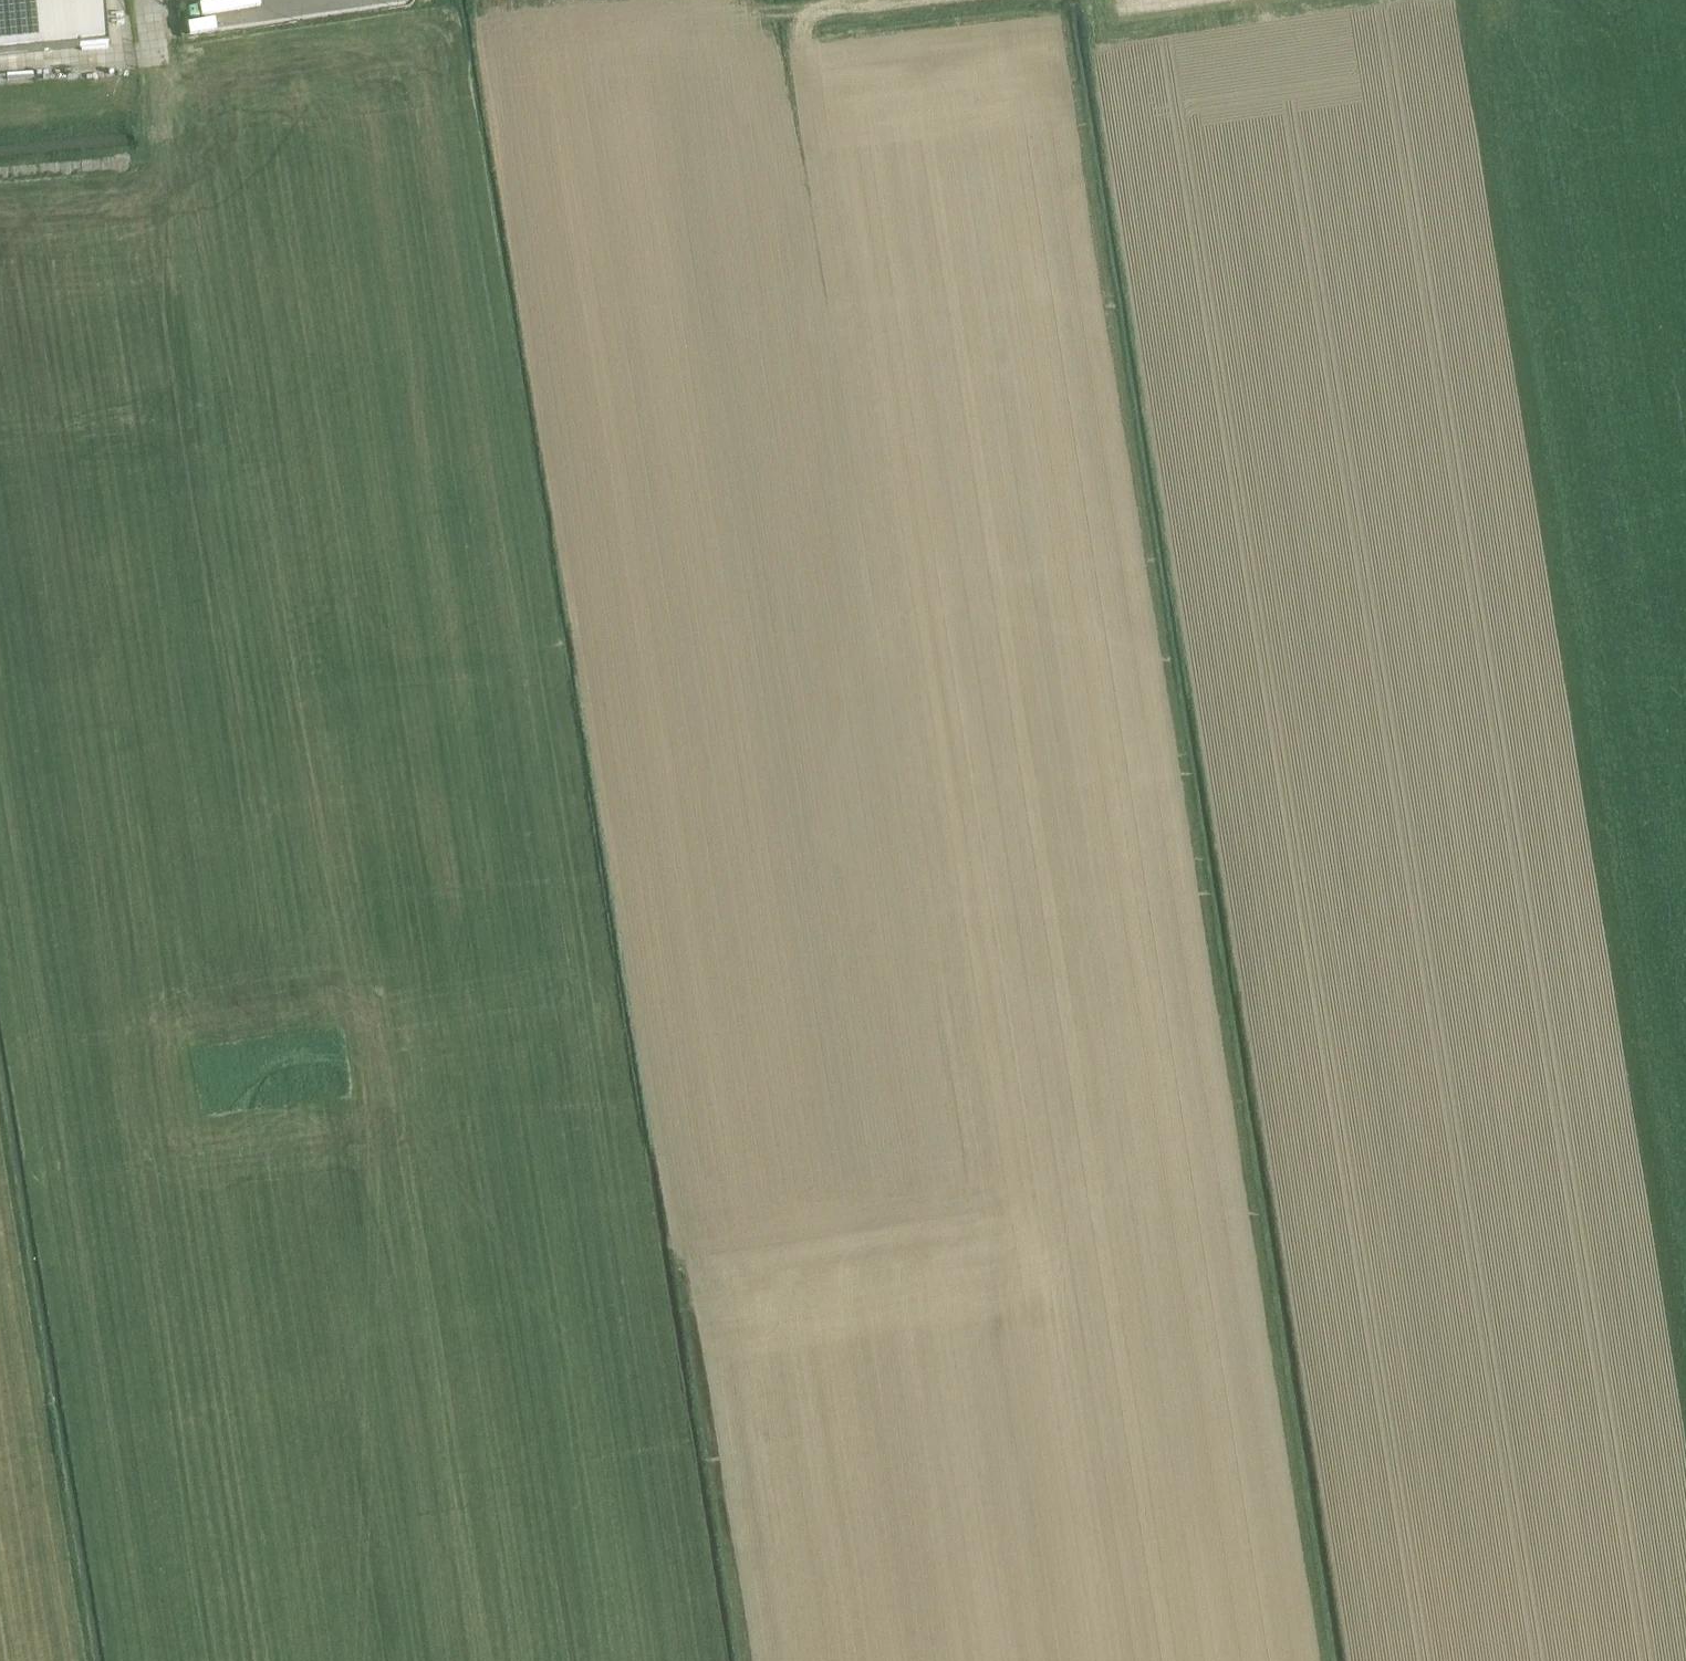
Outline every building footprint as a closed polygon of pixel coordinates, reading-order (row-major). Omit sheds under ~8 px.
[(109,45),(105,0),(0,0),(0,55),(109,45)]
